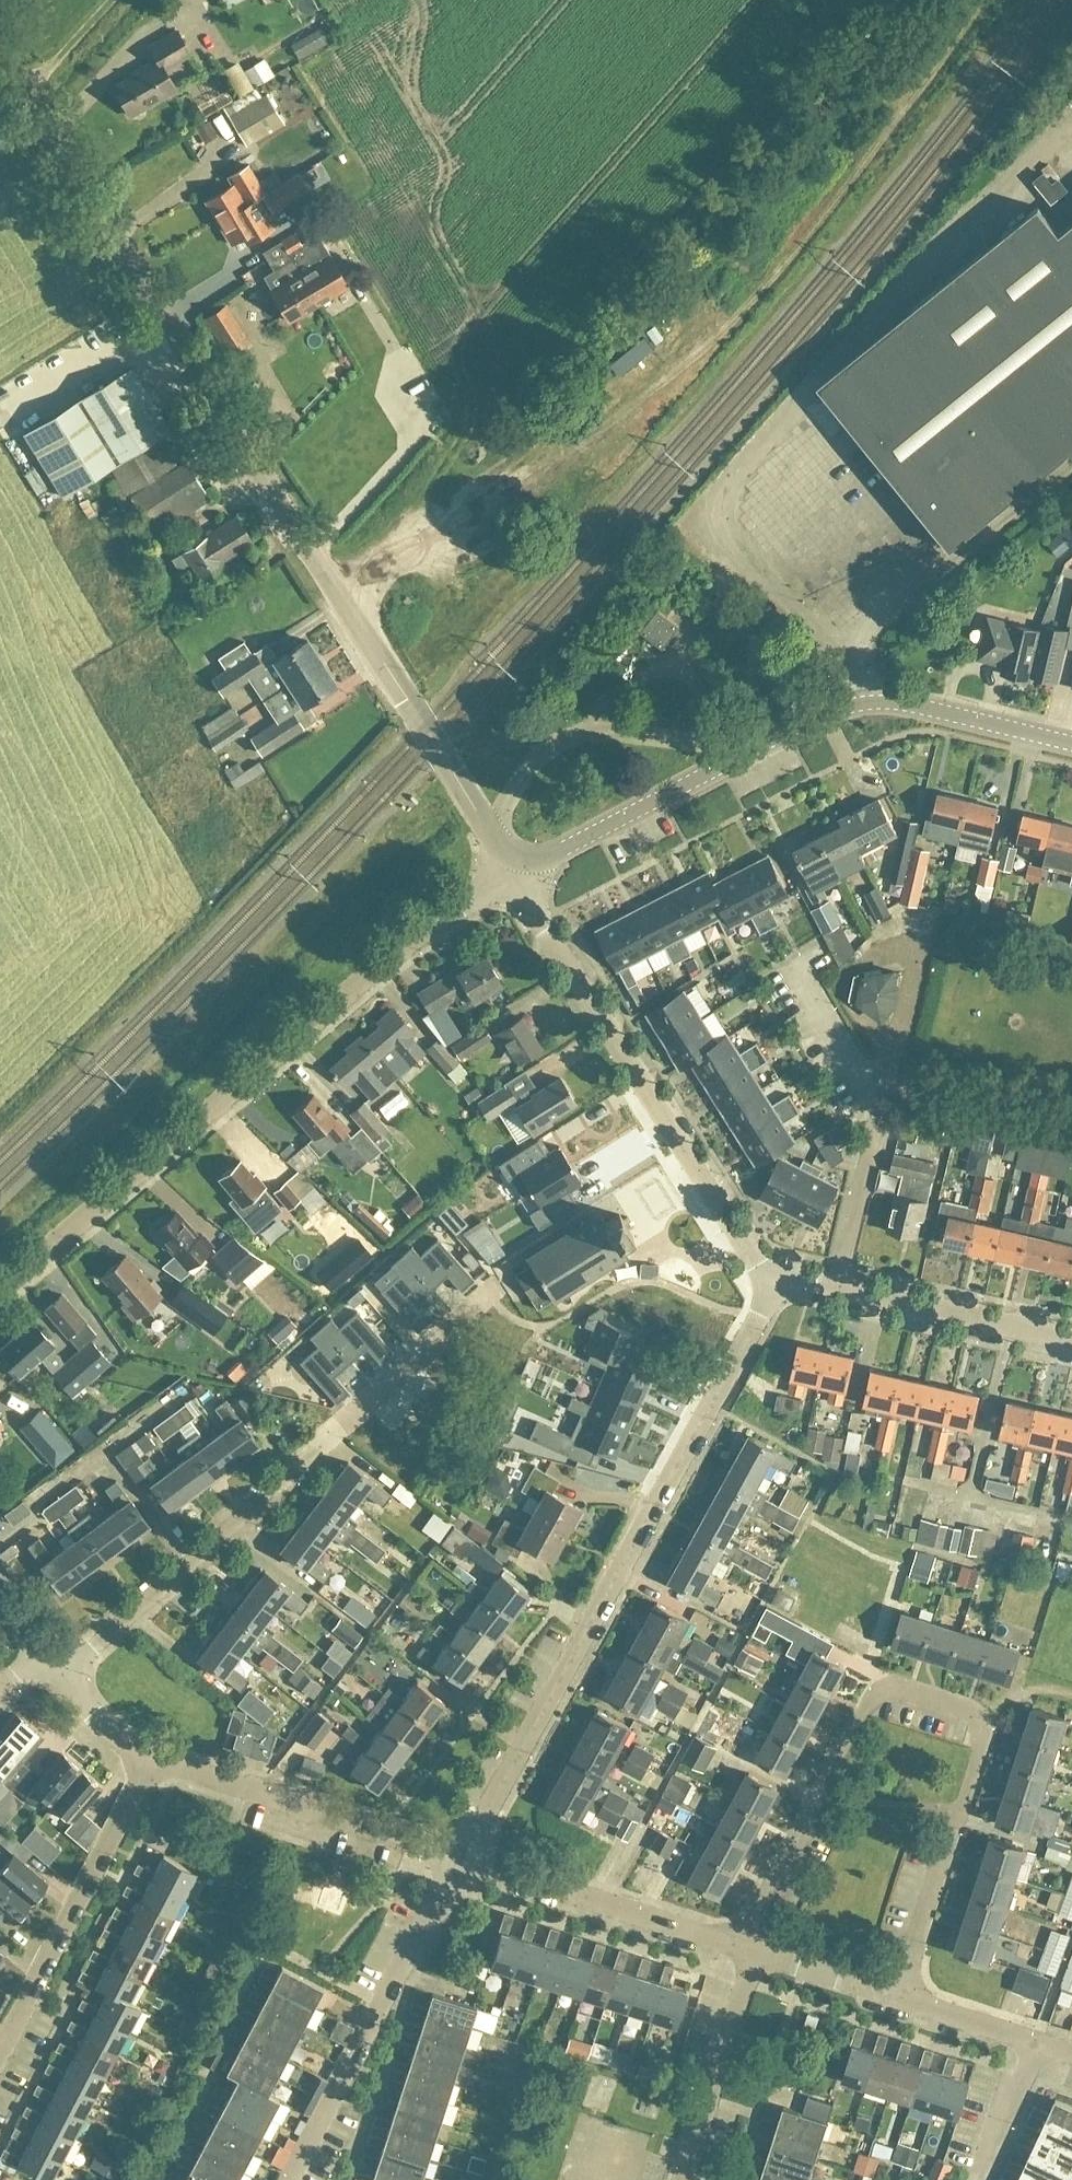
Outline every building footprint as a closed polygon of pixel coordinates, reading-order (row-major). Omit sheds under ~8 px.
[(237,10),(253,0),(230,0),(237,10)] [(164,68),(190,53),(177,30),(149,46),(156,58),(142,67),(143,69),(114,87),(131,115),(176,88),(164,68)] [(243,71),(253,88),(274,76),(264,59),(243,71)] [(223,108),(247,147),(284,125),(266,95),(262,98),(256,88),(223,108)] [(266,194),(221,221),(234,242),(244,236),(249,244),(276,228),(268,214),(284,204),(289,212),(315,197),(310,189),(328,178),(319,162),(289,180),(266,194)] [(208,200),(221,221),(266,194),(249,165),(228,177),(233,185),(208,200)] [(1052,202),(1067,190),(1059,179),(1053,184),(1044,174),(1035,181),(1052,202)] [(968,534),(1071,450),(1071,223),(1059,233),(1038,207),(908,312),(957,372),(867,446),(950,549),(968,534)] [(293,259),(319,302),(321,301),(324,302),(330,298),(331,295),(349,284),(319,234),(302,244),(296,233),(271,248),(279,262),(290,255),(293,259)] [(247,272),(270,262),(263,245),(240,254),(247,272)] [(317,303),(319,302),(293,259),(275,270),(273,271),(265,277),(274,292),(272,293),(289,320),(307,309),(310,310),(316,306),(317,303)] [(208,318),(232,356),(251,344),(227,306),(208,318)] [(110,468),(158,438),(171,430),(132,367),(71,405),(23,434),(62,498),(110,468)] [(177,469),(159,439),(113,468),(149,527),(206,491),(188,462),(177,469)] [(233,554),(252,542),(236,518),(184,551),(206,585),(228,570),(219,556),(230,549),(233,554)] [(1064,628),(1071,630),(1071,596),(1064,628)] [(641,633),(663,650),(679,627),(657,611),(641,633)] [(1030,680),(1031,676),(1029,676),(1040,633),(1039,633),(1039,631),(1038,631),(988,619),(979,659),(1005,665),(1003,674),(1030,680)] [(1041,626),(1041,625),(1040,625),(1038,631),(1039,631),(1039,633),(1040,633),(1029,676),(1031,676),(1055,682),(1067,632),(1041,626)] [(250,678),(264,701),(322,663),(308,640),(264,668),(255,653),(253,654),(245,642),(219,659),(227,670),(214,678),(224,695),(250,678)] [(813,665),(826,675),(831,669),(817,660),(813,665)] [(263,754),(275,746),(303,728),(293,713),(336,685),(322,663),(264,701),(278,722),(253,738),(263,754)] [(201,702),(212,720),(202,727),(208,736),(239,717),(233,707),(218,716),(207,698),(201,702)] [(242,720),(209,741),(216,752),(248,730),(242,720)] [(236,789),(266,771),(260,762),(245,771),(239,762),(225,771),(236,789)] [(927,837),(958,844),(968,800),(938,793),(927,837)] [(841,818),(864,863),(865,863),(859,852),(896,833),(878,799),(841,818)] [(988,851),(992,833),(999,808),(968,800),(958,844),(988,851)] [(1035,843),(1048,847),(1054,821),(1024,814),(1017,839),(1026,841),(1024,850),(1033,852),(1035,843)] [(839,876),(864,863),(841,818),(836,821),(839,826),(818,837),(839,876)] [(1054,821),(1048,847),(1043,866),(1071,873),(1071,826),(1054,821)] [(839,876),(818,837),(793,850),(811,885),(806,888),(814,902),(827,896),(821,885),(839,876)] [(1017,848),(1002,844),(997,869),(1012,873),(1017,848)] [(913,849),(900,903),(917,907),(930,853),(913,849)] [(789,899),(768,856),(766,857),(767,858),(741,872),(740,870),(740,871),(770,930),(779,926),(770,907),(786,898),(787,900),(789,899)] [(993,886),(999,860),(983,857),(977,882),(993,886)] [(1026,878),(1040,881),(1043,868),(1029,865),(1026,878)] [(770,930),(740,871),(739,871),(739,872),(714,886),(734,926),(751,917),(760,935),(770,930)] [(680,887),(701,930),(702,929),(701,928),(718,919),(727,938),(738,932),(734,926),(714,886),(707,873),(706,873),(706,875),(681,888),(680,887)] [(653,901),(683,961),(692,956),(683,938),(700,929),(700,930),(701,930),(680,887),(679,888),(679,889),(654,902),(653,901)] [(890,912),(877,887),(863,894),(877,919),(890,912)] [(683,961),(653,901),(652,901),(652,903),(627,916),(626,915),(647,958),(648,957),(647,956),(664,947),(674,966),(683,961)] [(842,925),(830,901),(811,911),(823,935),(842,925)] [(607,948),(628,989),(639,984),(629,965),(646,957),(646,958),(647,958),(626,915),(625,916),(626,917),(600,930),(599,929),(598,930),(601,936),(598,938),(604,950),(607,948)] [(831,947),(814,955),(821,968),(838,960),(831,947)] [(469,961),(434,983),(418,993),(430,1013),(455,998),(460,1006),(464,1008),(473,1002),(473,999),(500,982),(485,957),(471,965),(469,961)] [(892,973),(895,972),(895,971),(866,977),(859,972),(858,973),(859,974),(854,999),(852,1001),(852,1002),(861,1000),(884,1019),(885,1018),(883,1016),(893,1004),(896,989),(892,973)] [(662,1043),(702,1018),(702,1017),(700,1018),(685,993),(686,993),(685,991),(646,1016),(647,1018),(648,1017),(663,1041),(662,1042),(662,1043)] [(382,1026),(365,1042),(395,1079),(425,1053),(411,1037),(415,1033),(395,1010),(379,1023),(382,1026)] [(519,1061),(542,1047),(523,1016),(494,1033),(501,1044),(506,1040),(519,1061)] [(679,1069),(691,1062),(691,1061),(717,1044),(717,1043),(701,1019),(703,1018),(702,1018),(662,1043),(663,1044),(664,1043),(679,1067),(678,1068),(679,1069)] [(451,1047),(459,1060),(492,1039),(483,1026),(451,1047)] [(706,1087),(763,1053),(757,1044),(739,1055),(729,1038),(730,1037),(729,1036),(717,1043),(717,1044),(691,1061),(691,1062),(707,1086),(706,1087)] [(395,1079),(365,1042),(361,1038),(352,1046),(355,1049),(332,1069),(347,1086),(356,1079),(373,1099),(395,1079)] [(427,1049),(447,1073),(458,1064),(438,1040),(427,1049)] [(722,1112),(722,1113),(762,1089),(762,1088),(761,1089),(751,1073),(768,1062),(763,1053),(706,1087),(707,1088),(708,1087),(723,1112),(722,1112)] [(451,1071),(458,1083),(471,1075),(463,1063),(451,1071)] [(520,1108),(527,1120),(535,1132),(551,1122),(549,1118),(576,1101),(561,1077),(532,1095),(534,1098),(520,1108)] [(489,1120),(518,1102),(507,1086),(479,1103),(489,1120)] [(470,1104),(482,1097),(477,1088),(465,1096),(470,1104)] [(738,1138),(739,1139),(795,1104),(789,1095),(772,1106),(762,1090),(763,1089),(762,1089),(722,1113),(723,1114),(724,1113),(739,1138),(738,1138)] [(320,1156),(350,1131),(339,1119),(337,1120),(316,1096),(294,1114),(316,1139),(310,1144),(320,1156)] [(351,1114),(375,1141),(387,1130),(364,1103),(351,1114)] [(795,1104),(739,1139),(739,1140),(740,1139),(756,1163),(754,1164),(755,1166),(795,1141),(794,1139),(793,1140),(783,1124),(801,1113),(795,1104)] [(934,1141),(949,1144),(955,1119),(940,1115),(937,1126),(934,1141)] [(996,1124),(979,1120),(974,1142),(973,1149),(989,1152),(990,1152),(996,1124)] [(838,1125),(828,1131),(839,1150),(849,1143),(838,1125)] [(360,1129),(349,1139),(368,1161),(380,1151),(360,1129)] [(510,1180),(521,1196),(571,1165),(559,1147),(546,1155),(537,1141),(498,1165),(508,1181),(510,1180)] [(937,1165),(920,1160),(895,1155),(891,1171),(903,1174),(898,1195),(897,1195),(888,1231),(916,1237),(921,1219),(924,1220),(929,1202),(928,1202),(937,1165)] [(788,1213),(813,1165),(804,1160),(800,1168),(783,1159),(783,1158),(782,1157),(760,1199),(762,1200),(763,1199),(788,1212),(788,1213)] [(284,1209),(265,1188),(267,1186),(256,1173),(255,1174),(243,1160),(221,1178),(236,1196),(230,1201),(257,1232),(284,1209)] [(582,1184),(571,1165),(521,1196),(521,1197),(530,1192),(540,1207),(529,1214),(539,1230),(578,1206),(569,1192),(582,1184)] [(817,1228),(838,1186),(836,1185),(836,1186),(819,1178),(823,1169),(813,1165),(788,1213),(789,1214),(790,1213),(816,1226),(815,1227),(817,1228)] [(972,1192),(990,1196),(994,1180),(976,1176),(972,1192)] [(273,1192),(289,1211),(301,1202),(285,1183),(273,1192)] [(1025,1203),(1042,1207),(1045,1191),(1029,1188),(1025,1203)] [(987,1212),(990,1196),(972,1192),(969,1207),(964,1206),(944,1201),(935,1238),(944,1240),(943,1244),(969,1250),(976,1222),(978,1210),(987,1212)] [(1039,1223),(1042,1207),(1025,1203),(1021,1220),(1030,1222),(1027,1234),(1028,1234),(1021,1262),(1047,1268),(1056,1227),(1039,1223)] [(437,1215),(453,1233),(466,1222),(450,1204),(437,1215)] [(192,1272),(189,1270),(214,1248),(204,1236),(201,1238),(179,1213),(168,1222),(164,1221),(154,1229),(154,1235),(166,1248),(170,1248),(178,1256),(164,1268),(182,1280),(192,1272)] [(528,1267),(516,1274),(538,1309),(554,1299),(627,1254),(620,1244),(633,1236),(620,1214),(607,1222),(600,1213),(524,1260),(528,1267)] [(995,1256),(1021,1262),(1028,1234),(1027,1234),(1030,1222),(1021,1220),(1019,1221),(1004,1217),(1002,1228),(995,1256)] [(1047,1268),(1071,1273),(1071,1219),(1069,1218),(1066,1229),(1056,1227),(1047,1268)] [(480,1221),(462,1233),(489,1265),(502,1257),(480,1221)] [(969,1250),(995,1256),(1002,1228),(976,1222),(969,1250)] [(401,1256),(432,1291),(447,1277),(462,1293),(475,1281),(438,1239),(437,1240),(437,1241),(420,1256),(412,1248),(413,1247),(412,1246),(401,1256)] [(348,1249),(362,1266),(373,1256),(358,1240),(348,1249)] [(265,1261),(240,1243),(220,1260),(239,1283),(265,1261)] [(461,1258),(472,1271),(480,1264),(469,1252),(461,1258)] [(432,1291),(401,1256),(390,1266),(391,1267),(391,1266),(399,1274),(381,1290),(381,1289),(380,1290),(417,1332),(430,1320),(416,1304),(432,1291)] [(163,1297),(158,1292),(162,1289),(154,1281),(151,1284),(127,1257),(104,1277),(127,1303),(123,1306),(136,1321),(163,1297)] [(227,1315),(185,1284),(170,1303),(213,1334),(227,1315)] [(353,1307),(365,1296),(359,1290),(347,1300),(353,1307)] [(80,1350),(79,1361),(95,1379),(111,1364),(91,1341),(97,1336),(62,1296),(45,1311),(68,1337),(69,1337),(80,1350)] [(626,1366),(626,1365),(639,1338),(603,1322),(608,1313),(599,1309),(589,1315),(584,1326),(593,1330),(585,1349),(610,1360),(611,1359),(626,1366)] [(320,1328),(351,1362),(366,1348),(381,1364),(394,1353),(357,1311),(356,1312),(339,1327),(331,1319),(332,1319),(331,1318),(320,1328)] [(79,1361),(66,1364),(54,1350),(57,1347),(34,1321),(0,1351),(0,1356),(20,1379),(42,1359),(74,1396),(95,1379),(79,1361)] [(336,1404),(349,1392),(335,1376),(351,1362),(320,1328),(309,1337),(310,1338),(318,1346),(300,1361),(299,1362),(336,1404)] [(806,1380),(819,1383),(827,1350),(800,1344),(789,1392),(802,1395),(806,1380)] [(651,1376),(626,1365),(626,1366),(611,1359),(610,1360),(585,1349),(591,1352),(587,1361),(606,1369),(598,1387),(639,1405),(651,1376)] [(827,1350),(819,1383),(833,1386),(829,1401),(843,1404),(854,1357),(827,1350)] [(232,1378),(247,1386),(255,1372),(240,1363),(232,1378)] [(879,1415),(884,1417),(891,1418),(901,1377),(873,1370),(866,1402),(881,1406),(879,1415)] [(919,1415),(926,1383),(901,1377),(891,1418),(884,1417),(881,1432),(894,1435),(898,1420),(904,1421),(906,1412),(919,1415)] [(484,1437),(499,1444),(524,1388),(509,1381),(484,1437)] [(945,1421),(953,1389),(926,1383),(919,1415),(933,1418),(931,1427),(936,1428),(943,1430),(945,1421)] [(181,1386),(159,1401),(167,1411),(188,1396),(181,1386)] [(639,1405),(598,1387),(590,1405),(571,1397),(567,1407),(626,1433),(639,1405)] [(954,1434),(956,1423),(972,1427),(979,1395),(953,1389),(945,1421),(943,1430),(949,1431),(949,1433),(954,1434)] [(244,1418),(257,1410),(245,1393),(233,1402),(244,1418)] [(797,1415),(798,1412),(800,1400),(778,1395),(775,1409),(797,1415)] [(219,1435),(237,1460),(260,1443),(227,1399),(216,1407),(230,1427),(219,1435)] [(1012,1446),(1019,1447),(1027,1449),(1029,1440),(1036,1408),(1009,1402),(1002,1433),(1014,1436),(1012,1446)] [(170,1416),(180,1428),(195,1417),(186,1405),(170,1416)] [(615,1458),(626,1433),(567,1407),(567,1408),(585,1416),(575,1439),(536,1422),(529,1439),(589,1466),(596,1450),(615,1458)] [(1041,1442),(1055,1445),(1062,1414),(1036,1408),(1029,1440),(1027,1449),(1033,1451),(1039,1452),(1041,1442)] [(40,1411),(20,1428),(37,1448),(49,1461),(55,1468),(75,1451),(40,1411)] [(1062,1414),(1055,1445),(1068,1448),(1066,1458),(1071,1460),(1067,1475),(1071,1476),(1071,1416),(1062,1414)] [(164,1440),(180,1428),(170,1416),(155,1428),(164,1440)] [(847,1450),(860,1451),(862,1429),(849,1428),(847,1450)] [(945,1448),(949,1433),(949,1431),(943,1430),(936,1428),(932,1444),(945,1448)] [(135,1441),(144,1453),(156,1444),(147,1432),(135,1441)] [(891,1450),(894,1435),(881,1432),(877,1447),(891,1450)] [(215,1476),(237,1460),(219,1435),(208,1443),(200,1433),(189,1441),(215,1476)] [(745,1438),(732,1460),(763,1477),(772,1462),(791,1472),(798,1460),(778,1450),(751,1435),(749,1440),(745,1438)] [(174,1468),(193,1493),(215,1476),(189,1441),(178,1449),(186,1460),(174,1468)] [(942,1463),(945,1448),(932,1444),(928,1461),(934,1462),(930,1481),(956,1487),(958,1479),(964,1480),(966,1472),(961,1467),(942,1463)] [(141,1457),(132,1445),(117,1455),(127,1468),(141,1457)] [(1033,1451),(1027,1449),(1019,1447),(1015,1463),(1029,1467),(1033,1451)] [(847,1454),(844,1476),(857,1478),(860,1456),(847,1454)] [(116,1456),(103,1462),(110,1476),(123,1470),(116,1456)] [(171,1510),(193,1493),(174,1468),(163,1476),(149,1457),(138,1465),(152,1484),(171,1510)] [(732,1460),(720,1482),(763,1505),(759,1512),(777,1521),(783,1509),(766,1499),(769,1494),(757,1488),(763,1477),(732,1460)] [(340,1468),(330,1481),(358,1503),(367,1492),(384,1505),(392,1494),(375,1481),(350,1462),(343,1471),(340,1468)] [(1026,1483),(1029,1467),(1015,1463),(1011,1479),(1026,1483)] [(540,1502),(532,1517),(565,1535),(571,1525),(575,1527),(582,1513),(579,1511),(580,1509),(552,1494),(559,1482),(534,1468),(521,1492),(540,1502)] [(1067,1475),(1064,1491),(1071,1493),(1067,1511),(1071,1512),(1071,1476),(1067,1475)] [(106,1489),(120,1508),(108,1516),(127,1541),(150,1525),(118,1481),(106,1489)] [(324,1496),(317,1505),(352,1532),(346,1540),(351,1544),(362,1552),(371,1540),(355,1527),(359,1523),(349,1515),(358,1503),(330,1481),(320,1493),(324,1496)] [(720,1482),(706,1508),(737,1525),(745,1510),(756,1517),(759,1512),(763,1505),(720,1482)] [(402,1484),(395,1494),(413,1508),(421,1497),(402,1484)] [(76,1486),(60,1497),(69,1510),(85,1498),(76,1486)] [(105,1558),(79,1522),(69,1510),(60,1497),(44,1509),(54,1521),(58,1518),(75,1541),(64,1549),(83,1574),(105,1558)] [(23,1501),(4,1515),(13,1526),(31,1512),(23,1501)] [(306,1512),(296,1524),(324,1546),(332,1536),(347,1549),(351,1544),(346,1540),(352,1532),(317,1505),(310,1514),(306,1512)] [(706,1508),(694,1530),(736,1553),(740,1548),(742,1542),(731,1536),(737,1525),(706,1508)] [(783,1509),(777,1521),(794,1531),(797,1525),(801,1519),(783,1509)] [(439,1510),(432,1520),(446,1530),(453,1521),(439,1510)] [(105,1558),(127,1541),(108,1516),(97,1524),(90,1514),(79,1522),(105,1558)] [(552,1560),(565,1535),(532,1517),(524,1531),(505,1521),(492,1544),(499,1548),(511,1554),(517,1557),(524,1545),(552,1560)] [(290,1539),(283,1549),(307,1568),(325,1582),(334,1571),(316,1557),(324,1546),(296,1524),(287,1537),(290,1539)] [(977,1556),(983,1529),(964,1525),(958,1552),(977,1556)] [(957,1551),(961,1529),(946,1526),(941,1548),(957,1551)] [(694,1530),(682,1551),(713,1568),(718,1558),(730,1565),(733,1559),(750,1569),(757,1557),(740,1548),(736,1553),(694,1530)] [(470,1533),(456,1544),(470,1562),(484,1551),(470,1533)] [(28,1547),(42,1565),(60,1591),(83,1574),(64,1549),(53,1557),(39,1538),(28,1547)] [(1032,1541),(1013,1538),(1009,1561),(1028,1564),(1032,1541)] [(371,1540),(362,1552),(377,1564),(383,1557),(387,1552),(371,1540)] [(17,1555),(11,1546),(0,1554),(0,1559),(4,1564),(17,1555)] [(434,1556),(436,1558),(471,1584),(477,1576),(440,1548),(434,1556)] [(682,1551),(670,1573),(674,1575),(671,1580),(698,1595),(718,1606),(725,1594),(705,1583),(713,1568),(682,1551)] [(931,1572),(936,1557),(917,1551),(912,1566),(931,1572)] [(297,1574),(304,1566),(285,1552),(279,1561),(297,1574)] [(757,1557),(750,1569),(768,1578),(771,1572),(774,1566),(757,1557)] [(256,1577),(246,1590),(274,1612),(283,1600),(301,1614),(309,1603),(291,1590),(267,1571),(259,1580),(256,1577)] [(483,1597),(512,1618),(529,1596),(501,1575),(488,1592),(474,1581),(467,1590),(481,1600),(483,1597)] [(336,1583),(328,1596),(354,1613),(362,1600),(336,1583)] [(791,1610),(797,1597),(781,1589),(775,1601),(791,1610)] [(240,1605),(233,1614),(268,1641),(264,1646),(279,1659),(287,1649),(272,1636),(275,1632),(265,1624),(274,1612),(246,1590),(237,1602),(240,1605)] [(467,1619),(495,1640),(512,1618),(483,1597),(481,1600),(470,1614),(456,1604),(450,1612),(464,1622),(467,1619)] [(647,1626),(678,1644),(691,1620),(659,1603),(647,1626)] [(759,1622),(794,1640),(802,1626),(767,1607),(759,1622)] [(894,1643),(923,1652),(933,1622),(903,1612),(894,1643)] [(223,1621),(213,1633),(241,1655),(250,1643),(260,1651),(264,1646),(268,1641),(233,1614),(226,1623),(223,1621)] [(332,1630),(354,1647),(363,1636),(341,1619),(332,1630)] [(450,1641),(478,1662),(495,1640),(467,1619),(464,1622),(453,1636),(439,1625),(433,1633),(448,1644),(450,1641)] [(952,1661),(962,1631),(933,1622),(923,1652),(952,1661)] [(678,1644),(647,1626),(634,1649),(666,1666),(677,1673),(683,1662),(701,1673),(708,1660),(689,1650),(678,1644)] [(952,1661),(981,1670),(990,1640),(962,1631),(952,1661)] [(207,1648),(199,1658),(224,1677),(242,1691),(250,1680),(232,1666),(241,1655),(213,1633),(203,1646),(207,1648)] [(696,1638),(689,1650),(708,1660),(715,1648),(696,1638)] [(990,1640),(981,1670),(1010,1679),(1020,1649),(990,1640)] [(434,1664),(461,1684),(478,1662),(450,1641),(448,1644),(436,1658),(422,1647),(416,1655),(432,1667),(434,1664)] [(803,1677),(831,1693),(846,1666),(800,1641),(793,1654),(810,1664),(803,1677)] [(287,1649),(279,1659),(295,1671),(299,1665),(303,1661),(287,1649)] [(621,1671),(653,1689),(666,1666),(634,1649),(621,1671)] [(764,1660),(743,1649),(734,1665),(755,1676),(764,1660)] [(295,1671),(289,1680),(314,1699),(323,1687),(298,1668),(295,1671)] [(653,1689),(621,1671),(608,1695),(640,1712),(653,1689)] [(716,1691),(721,1678),(705,1673),(701,1685),(716,1691)] [(788,1704),(817,1719),(831,1693),(803,1677),(788,1704)] [(400,1705),(428,1727),(445,1704),(417,1683),(404,1701),(388,1689),(382,1697),(398,1709),(400,1705)] [(671,1683),(664,1695),(683,1706),(690,1694),(671,1683)] [(273,1711),(249,1691),(238,1705),(262,1724),(273,1711)] [(676,1718),(683,1706),(664,1695),(657,1708),(676,1718)] [(774,1730),(802,1746),(817,1719),(788,1704),(777,1697),(770,1711),(781,1717),(774,1730)] [(367,1719),(381,1730),(384,1727),(412,1748),(428,1727),(400,1705),(398,1709),(388,1722),(373,1711),(367,1719)] [(1026,1737),(1057,1747),(1066,1718),(1035,1708),(1026,1737)] [(234,1751),(239,1752),(267,1761),(270,1752),(275,1736),(267,1728),(245,1721),(247,1714),(235,1710),(228,1732),(239,1736),(234,1751)] [(587,1734),(619,1751),(632,1728),(600,1710),(587,1734)] [(313,1749),(331,1724),(317,1713),(299,1738),(313,1749)] [(43,1738),(16,1715),(0,1734),(0,1771),(8,1778),(43,1738)] [(706,1718),(699,1730),(743,1756),(750,1744),(706,1718)] [(395,1770),(412,1748),(384,1727),(381,1730),(371,1744),(348,1726),(342,1735),(352,1743),(364,1752),(367,1748),(395,1770)] [(802,1746),(774,1730),(759,1757),(788,1773),(802,1746)] [(574,1757),(607,1774),(619,1751),(587,1734),(574,1757)] [(682,1761),(703,1772),(716,1747),(696,1736),(682,1761)] [(1017,1765),(1048,1774),(1057,1747),(1026,1737),(1017,1765)] [(649,1768),(656,1756),(637,1745),(630,1757),(649,1768)] [(367,1748),(364,1752),(354,1765),(339,1754),(332,1762),(349,1774),(351,1771),(378,1792),(392,1773),(395,1770),(367,1748)] [(36,1807),(45,1797),(54,1805),(82,1772),(62,1755),(43,1778),(32,1769),(15,1788),(36,1807)] [(562,1779),(594,1797),(607,1774),(574,1757),(562,1779)] [(642,1780),(649,1768),(630,1757),(623,1769),(642,1780)] [(300,1770),(308,1773),(313,1761),(304,1758),(300,1770)] [(1008,1793),(1039,1802),(1048,1774),(1017,1765),(1008,1793)] [(102,1789),(82,1772),(54,1805),(73,1822),(65,1831),(75,1840),(92,1820),(82,1812),(102,1789)] [(736,1800),(765,1815),(780,1788),(751,1772),(736,1800)] [(605,1803),(594,1797),(562,1779),(549,1803),(582,1820),(589,1808),(599,1813),(598,1815),(621,1828),(617,1835),(629,1842),(639,1822),(623,1813),(605,1803)] [(13,1791),(0,1780),(0,1806),(13,1791)] [(611,1791),(605,1803),(623,1813),(630,1801),(611,1791)] [(1039,1802),(1008,1793),(999,1821),(1030,1831),(1039,1802)] [(722,1826),(750,1842),(765,1815),(736,1800),(722,1826)] [(750,1842),(722,1826),(710,1820),(705,1831),(716,1837),(707,1853),(736,1869),(750,1842)] [(11,1851),(20,1841),(3,1827),(0,1830),(0,1841),(11,1851)] [(654,1847),(669,1856),(678,1840),(662,1832),(654,1847)] [(1029,1850),(1024,1848),(1025,1848),(993,1838),(984,1866),(1015,1876),(1021,1859),(1025,1861),(1029,1850)] [(736,1869),(707,1853),(707,1854),(698,1849),(691,1861),(686,1859),(678,1873),(721,1896),(736,1869)] [(30,1903),(48,1882),(15,1854),(0,1872),(0,1877),(30,1903)] [(134,1873),(151,1882),(153,1878),(185,1895),(197,1873),(164,1856),(155,1873),(138,1865),(134,1873)] [(1015,1876),(984,1866),(975,1894),(1006,1904),(1015,1876)] [(0,1877),(0,1913),(1,1911),(13,1922),(30,1903),(0,1877)] [(123,1894),(139,1903),(141,1899),(174,1916),(185,1895),(153,1878),(151,1882),(144,1895),(127,1886),(123,1894)] [(1006,1904),(975,1894),(966,1922),(997,1932),(1006,1904)] [(1067,1895),(1060,1913),(1071,1917),(1071,1897),(1067,1895)] [(128,1924),(130,1920),(163,1937),(174,1916),(141,1899),(139,1903),(132,1916),(116,1908),(111,1916),(128,1924)] [(498,1931),(501,1932),(490,1967),(512,1974),(524,1938),(521,1938),(507,1933),(512,1915),(504,1912),(498,1931)] [(100,1937),(117,1946),(119,1941),(152,1959),(163,1937),(130,1920),(128,1924),(121,1938),(104,1929),(100,1937)] [(527,1920),(521,1938),(524,1938),(512,1974),(535,1981),(547,1946),(544,1945),(529,1940),(535,1922),(527,1920)] [(966,1922),(957,1951),(988,1961),(993,1962),(996,1951),(992,1950),(997,1932),(966,1922)] [(550,1927),(544,1945),(547,1946),(535,1981),(558,1988),(570,1953),(567,1952),(552,1948),(558,1930),(550,1927)] [(1047,1949),(1062,1955),(1069,1937),(1054,1931),(1047,1949)] [(593,1961),(590,1960),(575,1955),(581,1937),(573,1934),(567,1952),(570,1953),(558,1988),(582,1996),(593,1961)] [(89,1958),(106,1967),(108,1963),(141,1980),(152,1959),(119,1941),(117,1946),(111,1958),(94,1949),(89,1958)] [(616,1968),(613,1967),(598,1963),(604,1945),(596,1942),(590,1960),(593,1961),(582,1996),(604,2003),(616,1968)] [(616,1968),(604,2003),(627,2010),(639,1975),(636,1975),(621,1970),(627,1952),(619,1949),(613,1967),(616,1968)] [(1040,1968),(1055,1973),(1062,1955),(1047,1949),(1040,1968)] [(642,1957),(636,1975),(639,1975),(627,2010),(650,2017),(661,1983),(659,1982),(644,1977),(650,1959),(642,1957)] [(78,1979),(90,1985),(96,1989),(97,1986),(108,1992),(129,2002),(141,1980),(108,1963),(106,1967),(99,1979),(82,1971),(78,1979)] [(664,1964),(659,1982),(661,1983),(650,2017),(675,2025),(686,1991),(667,1985),(673,1967),(664,1964)] [(273,1985),(314,2007),(323,1989),(282,1967),(275,1981),(261,1974),(257,1981),(271,1988),(273,1985)] [(1063,1985),(1071,1988),(1071,1968),(1070,1967),(1063,1985)] [(1033,1973),(1025,1994),(1041,2000),(1049,1979),(1033,1973)] [(466,1985),(460,2002),(472,2006),(481,1980),(468,1976),(466,1985)] [(518,1979),(506,2010),(525,2017),(537,1986),(518,1979)] [(264,2003),(305,2024),(314,2007),(273,1985),(271,1988),(265,1998),(252,1991),(248,1998),(262,2005),(262,2006),(264,2003)] [(78,2008),(95,2017),(97,2013),(130,2030),(142,2008),(129,2002),(108,1992),(99,2009),(82,2000),(78,2008)] [(433,1993),(427,2009),(412,2004),(410,2011),(425,2016),(426,2014),(470,2028),(477,2007),(433,1993)] [(254,2020),(296,2042),(305,2024),(264,2003),(262,2006),(262,2005),(256,2016),(242,2009),(239,2016),(253,2023),(254,2020)] [(67,2029),(84,2038),(86,2034),(119,2052),(130,2030),(97,2013),(95,2017),(88,2030),(71,2021),(67,2029)] [(813,2032),(818,2016),(809,2013),(804,2029),(813,2032)] [(426,2014),(425,2016),(421,2028),(406,2023),(404,2030),(419,2035),(420,2032),(464,2047),(470,2028),(426,2014)] [(245,2038),(287,2059),(296,2042),(254,2020),(253,2023),(247,2033),(233,2026),(230,2033),(243,2040),(244,2040),(245,2038)] [(842,2080),(866,2087),(877,2052),(874,2051),(860,2047),(865,2029),(857,2026),(851,2045),(853,2046),(842,2080)] [(420,2032),(419,2035),(415,2046),(400,2041),(398,2049),(413,2054),(414,2051),(458,2065),(464,2047),(420,2032)] [(584,2033),(569,2039),(575,2055),(591,2048),(584,2033)] [(866,2087),(889,2095),(900,2060),(897,2059),(883,2054),(888,2036),(880,2033),(874,2051),(877,2052),(866,2087)] [(56,2051),(73,2060),(74,2056),(108,2073),(119,2052),(86,2034),(84,2038),(77,2052),(60,2043),(56,2051)] [(236,2055),(277,2077),(287,2059),(245,2038),(244,2040),(243,2040),(238,2051),(224,2043),(221,2050),(235,2058),(236,2055)] [(142,2065),(165,2071),(172,2046),(148,2040),(142,2065)] [(889,2095),(909,2101),(912,2102),(923,2067),(920,2066),(906,2061),(911,2044),(903,2041),(897,2059),(900,2060),(889,2095)] [(912,2102),(935,2109),(946,2074),(943,2073),(928,2069),(934,2051),(925,2048),(920,2066),(923,2067),(912,2102)] [(235,2058),(221,2050),(211,2068),(227,2076),(228,2074),(238,2079),(268,2094),(277,2077),(236,2055),(235,2058)] [(392,2068),(407,2073),(408,2070),(452,2084),(458,2065),(414,2051),(413,2054),(409,2065),(394,2060),(392,2068)] [(935,2109),(959,2117),(970,2082),(951,2076),(957,2058),(948,2055),(943,2073),(946,2074),(935,2109)] [(45,2072),(62,2081),(63,2077),(96,2095),(108,2073),(74,2056),(73,2060),(66,2073),(49,2064),(45,2072)] [(408,2070),(407,2073),(403,2084),(388,2079),(386,2086),(401,2091),(402,2088),(446,2103),(452,2084),(408,2070)] [(316,2076),(313,2080),(307,2092),(320,2099),(326,2087),(329,2083),(316,2076)] [(34,2093),(50,2102),(52,2099),(85,2116),(96,2095),(63,2077),(62,2081),(55,2094),(38,2085),(34,2093)] [(280,2100),(268,2094),(238,2079),(231,2094),(217,2087),(213,2094),(227,2101),(229,2097),(270,2118),(280,2100)] [(402,2088),(401,2091),(397,2103),(382,2098),(380,2105),(395,2110),(395,2107),(440,2122),(446,2103),(402,2088)] [(313,2113),(320,2099),(307,2092),(300,2106),(298,2110),(311,2117),(313,2113)] [(229,2097),(227,2101),(222,2111),(208,2104),(204,2111),(218,2118),(219,2117),(220,2115),(261,2136),(270,2118),(229,2097)] [(22,2115),(39,2124),(41,2120),(74,2138),(85,2116),(52,2099),(50,2102),(43,2116),(27,2107),(22,2115)] [(1057,2099),(1050,2113),(1035,2106),(1032,2113),(1047,2120),(1048,2118),(1071,2129),(1071,2106),(1057,2099)] [(395,2107),(395,2110),(391,2121),(376,2116),(374,2124),(388,2129),(389,2126),(434,2140),(440,2122),(395,2107)] [(828,2121),(784,2107),(779,2122),(764,2117),(761,2124),(777,2129),(778,2126),(822,2140),(828,2121)] [(220,2115),(219,2117),(218,2118),(213,2129),(199,2122),(195,2129),(209,2136),(211,2132),(252,2153),(261,2136),(220,2115)] [(1071,2150),(1071,2129),(1048,2118),(1047,2120),(1042,2131),(1027,2124),(1024,2131),(1038,2138),(1040,2135),(1071,2150)] [(11,2136),(28,2145),(29,2142),(63,2159),(74,2138),(41,2120),(39,2124),(33,2136),(16,2127),(11,2136)] [(389,2126),(388,2129),(385,2140),(370,2135),(368,2143),(382,2148),(383,2145),(427,2159),(434,2140),(389,2126)] [(778,2126),(777,2129),(773,2140),(758,2135),(755,2143),(771,2148),(772,2145),(816,2159),(822,2140),(778,2126)] [(186,2146),(200,2153),(201,2150),(242,2171),(252,2153),(211,2132),(209,2136),(203,2146),(190,2139),(186,2146)] [(1071,2172),(1071,2150),(1040,2135),(1038,2138),(1033,2149),(1019,2142),(1015,2149),(1030,2156),(1031,2153),(1071,2172)] [(29,2142),(28,2145),(22,2157),(5,2149),(0,2157),(17,2166),(18,2167),(19,2164),(49,2179),(52,2179),(63,2159),(29,2142)] [(279,2143),(271,2161),(284,2167),(292,2149),(279,2143)] [(383,2145),(382,2148),(379,2159),(364,2154),(362,2161),(376,2166),(377,2163),(421,2178),(427,2159),(383,2145)] [(766,2164),(810,2178),(816,2159),(772,2145),(771,2148),(767,2159),(752,2154),(749,2162),(765,2167),(766,2164)] [(191,2171),(191,2170),(192,2167),(216,2179),(238,2179),(242,2171),(201,2150),(200,2153),(194,2164),(180,2157),(177,2164),(191,2171)] [(858,2169),(873,2174),(879,2155),(864,2150),(858,2169)] [(1043,2179),(1071,2179),(1071,2177),(1071,2172),(1031,2153),(1030,2156),(1025,2166),(1010,2160),(1007,2167),(1022,2174),(1023,2171),(1043,2179)] [(953,2165),(939,2159),(931,2179),(932,2179),(946,2179),(953,2165)] [(376,2166),(373,2176),(358,2172),(356,2179),(421,2179),(421,2178),(377,2163),(376,2166)] [(810,2178),(766,2164),(765,2167),(761,2178),(746,2173),(743,2179),(809,2179),(810,2178)] [(192,2167),(191,2170),(191,2171),(186,2179),(216,2179),(192,2167)] [(1023,2171),(1022,2174),(1019,2179),(1043,2179),(1023,2171)]
